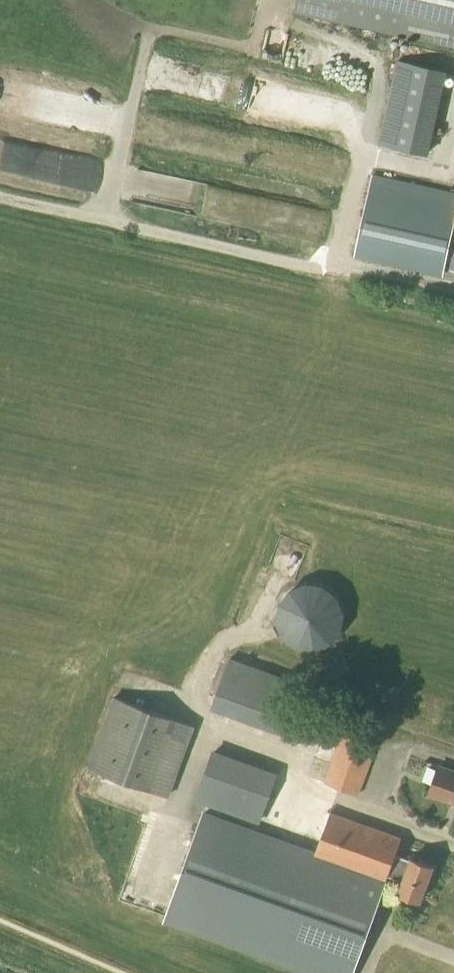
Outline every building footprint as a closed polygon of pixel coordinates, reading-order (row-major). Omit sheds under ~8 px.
[(294,12),(453,48),(453,0),(297,0),(294,12)] [(427,154),(446,59),(398,50),(380,145),(427,154)] [(372,175),(353,257),(443,276),(451,234),(453,235),(453,193),(372,175)] [(315,650),(331,643),(342,629),(345,612),(338,595),(324,584),(306,582),(290,588),(278,603),(276,621),(284,637),(297,647),(315,650)] [(287,737),(291,727),(306,685),(229,657),(210,709),(287,737)] [(169,797),(195,726),(182,721),(113,696),(88,767),(156,793),(169,797)] [(376,746),(341,734),(324,783),(359,795),(376,746)] [(277,773),(212,750),(194,801),(259,824),(277,773)] [(439,765),(428,794),(453,804),(453,770),(439,765)] [(386,882),(385,882),(388,875),(403,881),(398,892),(420,900),(433,866),(411,858),(410,861),(395,855),(403,832),(389,827),(388,832),(330,812),(315,854),(203,814),(163,921),(308,972),(353,972),(386,882)]
